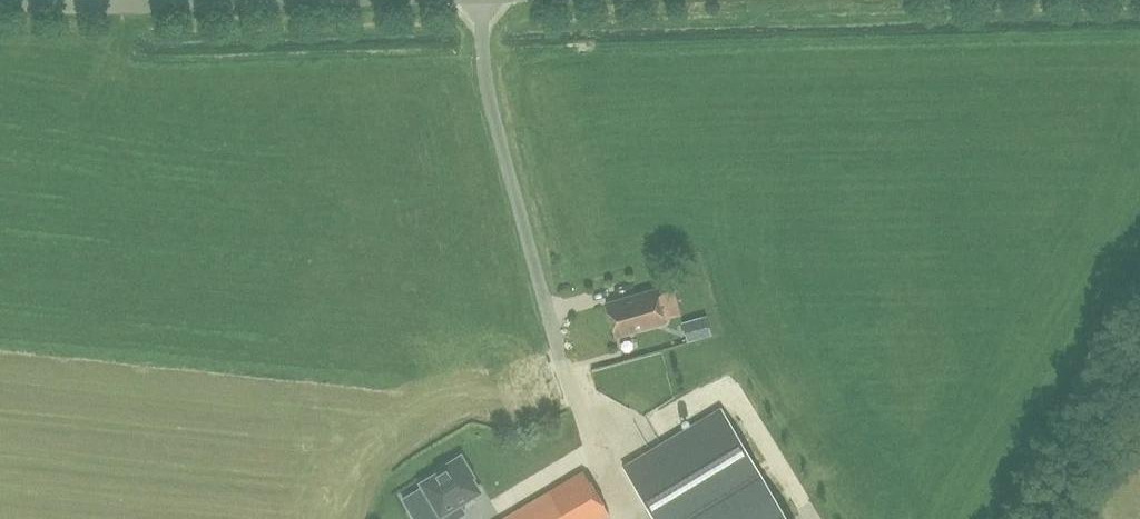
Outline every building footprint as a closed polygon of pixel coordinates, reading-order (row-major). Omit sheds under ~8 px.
[(614,336),(663,323),(655,290),(606,303),(614,336)] [(770,490),(755,466),(721,408),(623,466),(655,518),(788,518),(770,490)] [(461,455),(438,469),(439,471),(420,483),(430,499),(410,511),(415,518),(454,518),(448,510),(480,491),(471,477),(473,476),(461,455)] [(608,513),(582,470),(501,518),(599,518),(608,513)]
